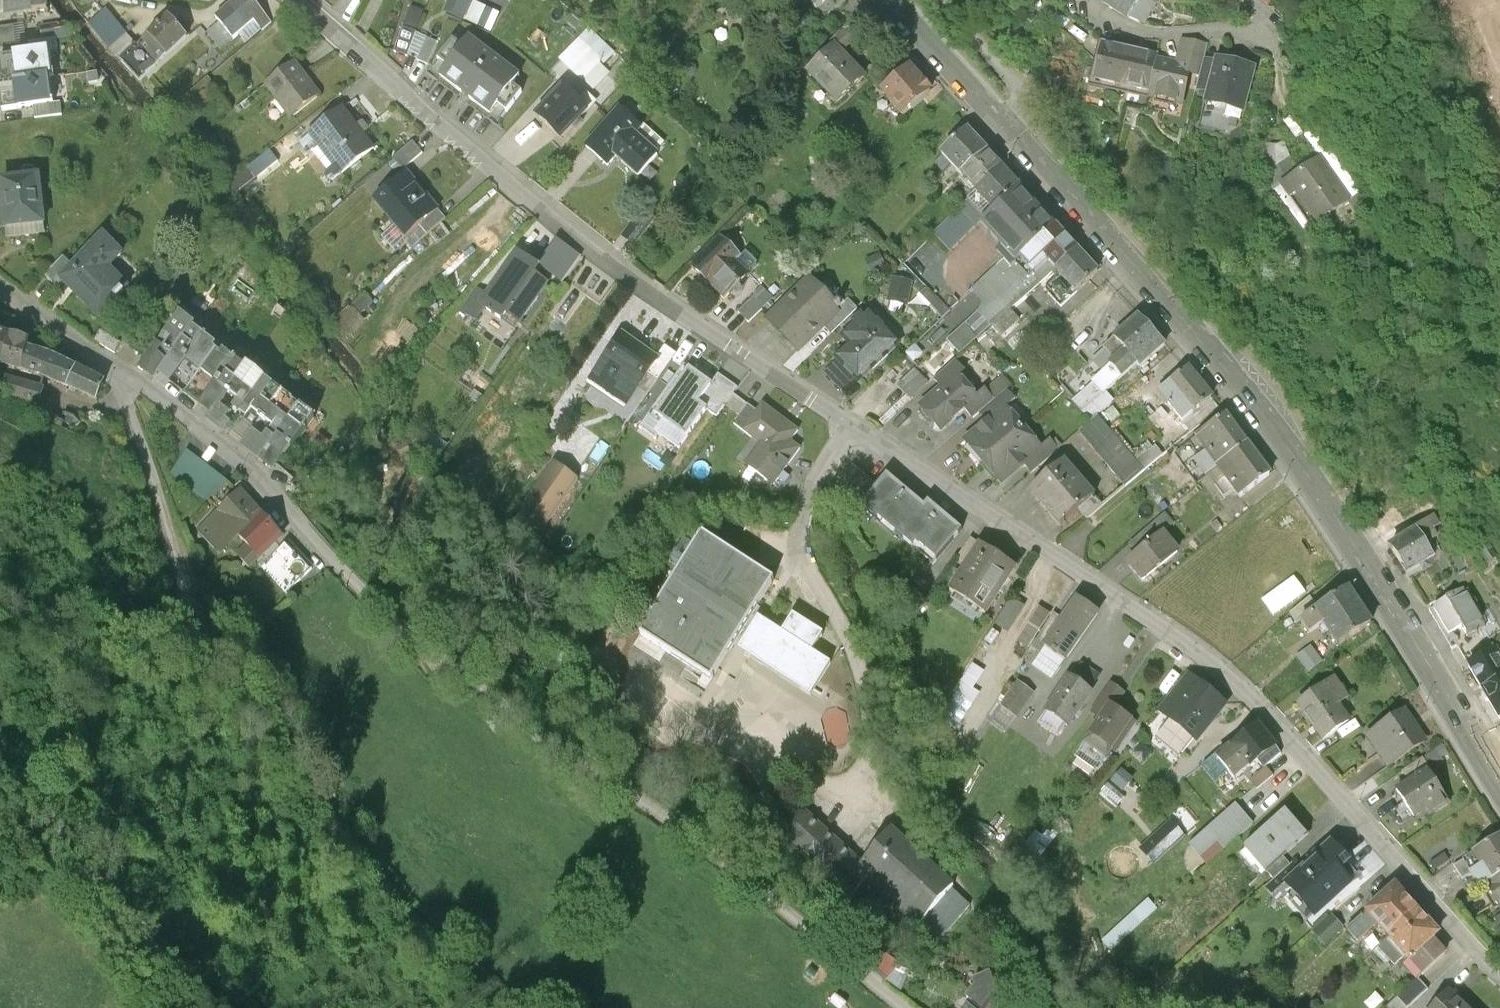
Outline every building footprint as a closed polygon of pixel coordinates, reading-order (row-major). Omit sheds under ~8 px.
[(30,0),(5,0),(4,16),(30,13),(30,0)] [(30,13),(48,10),(46,0),(30,0),(30,13)] [(252,0),(237,0),(216,18),(234,39),(255,22),(262,30),(271,23),(252,0)] [(446,16),(462,23),(472,2),(473,0),(453,0),(446,16)] [(816,11),(829,0),(808,0),(816,11)] [(1143,0),(1114,0),(1105,13),(1129,29),(1132,25),(1144,7),(1147,3),(1143,0)] [(1224,11),(1234,1),(1233,0),(1214,0),(1224,11)] [(472,2),(462,23),(477,29),(486,9),(472,2)] [(1144,7),(1132,25),(1147,34),(1154,24),(1148,20),(1152,13),(1144,7)] [(133,41),(120,56),(140,76),(186,38),(168,16),(138,43),(133,41)] [(417,34),(403,28),(394,52),(408,57),(428,65),(438,43),(417,34)] [(828,45),(833,49),(835,47),(843,55),(860,39),(844,31),(828,45)] [(520,77),(469,39),(462,48),(453,41),(438,61),(447,68),(440,77),(491,116),(498,107),(507,113),(522,93),(513,86),(520,77)] [(843,55),(835,47),(833,49),(807,74),(837,105),(865,77),(843,55)] [(2,82),(50,76),(54,76),(51,50),(0,57),(0,66),(2,82)] [(1181,50),(1176,71),(1203,77),(1205,70),(1208,57),(1181,50)] [(1158,66),(1104,54),(1096,91),(1143,102),(1149,103),(1157,68),(1158,66)] [(320,97),(295,63),(266,85),(291,119),(320,97)] [(932,93),(910,68),(882,92),(903,117),(932,93)] [(1176,73),(1157,68),(1149,103),(1148,110),(1184,118),(1191,86),(1201,89),(1203,77),(1176,71),(1176,73)] [(1208,106),(1215,73),(1205,70),(1203,77),(1201,89),(1197,104),(1208,106)] [(1256,79),(1216,70),(1215,73),(1208,106),(1205,118),(1245,127),(1256,79)] [(2,82),(0,83),(0,94),(2,108),(53,102),(50,76),(2,82)] [(579,107),(564,92),(539,118),(562,140),(595,106),(587,99),(579,107)] [(374,150),(343,111),(311,137),(341,175),(374,150)] [(641,130),(621,112),(587,149),(608,167),(617,157),(639,177),(657,157),(656,155),(665,145),(644,127),(641,130)] [(989,160),(968,137),(940,163),(961,186),(989,160)] [(1005,177),(989,160),(961,186),(977,202),(1005,177)] [(1275,162),(1261,161),(1260,182),(1275,182),(1275,162)] [(1,178),(2,192),(0,192),(0,223),(41,219),(38,173),(36,169),(32,167),(27,167),(24,168),(22,171),(20,175),(20,177),(1,178)] [(438,211),(407,175),(390,189),(387,185),(374,196),(378,200),(376,201),(407,238),(438,211)] [(1334,199),(1319,175),(1277,203),(1307,249),(1342,226),(1328,203),(1334,199)] [(1021,194),(1005,177),(977,202),(993,220),(1021,194)] [(1055,231),(1021,194),(993,220),(980,231),(999,252),(995,256),(1006,267),(1011,272),(1020,263),(1055,231)] [(993,220),(977,202),(938,238),(954,256),(980,231),(993,220)] [(121,250),(103,231),(62,271),(74,284),(73,286),(96,310),(121,286),(103,268),(121,250)] [(1055,231),(1020,263),(1034,278),(1043,269),(1051,277),(1076,253),(1055,231)] [(741,260),(721,241),(693,269),(692,269),(724,302),(738,288),(739,288),(740,286),(750,275),(749,274),(757,266),(746,255),(741,260)] [(1099,277),(1076,253),(1051,277),(1074,301),(1099,277)] [(538,270),(519,256),(515,262),(514,262),(502,278),(500,277),(488,295),(490,297),(483,307),(502,320),(506,313),(519,322),(538,297),(536,296),(544,284),(533,276),(538,270)] [(1011,272),(1006,267),(975,296),(987,309),(980,316),(993,330),(1010,314),(1051,277),(1043,269),(1034,278),(1020,263),(1011,272)] [(833,305),(809,282),(770,321),(800,350),(841,308),(836,303),(833,305)] [(920,301),(942,324),(951,316),(928,293),(920,301)] [(173,344),(189,323),(203,306),(190,295),(157,337),(167,345),(166,346),(169,349),(173,344)] [(1020,324),(1010,314),(993,330),(1003,340),(1020,324)] [(993,330),(980,316),(949,344),(962,358),(993,330)] [(893,342),(870,317),(848,337),(855,345),(838,361),(858,383),(871,370),(868,366),(893,342)] [(1161,343),(1139,319),(1105,350),(1115,362),(1111,366),(1122,378),(1146,357),(1149,361),(1164,348),(1160,344),(1161,343)] [(215,344),(189,323),(173,344),(199,365),(215,344)] [(43,370),(50,350),(25,343),(27,335),(0,327),(0,358),(20,365),(43,370)] [(658,362),(622,338),(590,383),(616,401),(627,385),(637,392),(648,376),(658,362)] [(242,364),(215,344),(199,365),(225,385),(242,364)] [(658,362),(648,376),(657,382),(676,356),(667,349),(658,362)] [(102,376),(50,350),(43,370),(95,394),(102,376)] [(245,360),(242,364),(225,385),(224,387),(228,390),(229,388),(236,393),(233,397),(240,402),(263,374),(245,360)] [(934,382),(943,391),(958,377),(959,379),(965,373),(956,362),(934,382)] [(712,385),(686,367),(649,419),(663,429),(660,434),(680,449),(707,410),(698,403),(712,385)] [(1212,400),(1188,371),(1160,394),(1183,423),(1212,400)] [(910,399),(925,385),(913,372),(898,386),(910,399)] [(280,387),(263,374),(240,402),(247,407),(242,414),(253,422),(259,414),(269,401),(280,387)] [(718,375),(712,385),(698,403),(707,410),(719,418),(725,408),(733,396),(738,389),(718,375)] [(978,401),(959,379),(958,377),(943,391),(922,409),(931,419),(930,426),(936,431),(942,432),(978,401)] [(747,406),(733,396),(725,408),(739,417),(747,406)] [(287,415),(269,401),(259,414),(263,417),(264,415),(271,421),(269,424),(276,430),(287,415)] [(298,401),(287,415),(276,430),(285,437),(284,439),(288,442),(311,412),(298,401)] [(758,414),(747,406),(739,417),(733,426),(743,433),(758,414)] [(784,423),(763,407),(758,414),(743,433),(763,448),(748,468),(763,479),(764,478),(774,485),(800,450),(790,443),(798,432),(796,431),(794,433),(783,425),(784,423)] [(966,443),(984,464),(1024,430),(1005,408),(966,443)] [(1197,438),(1218,468),(1247,446),(1227,417),(1197,438)] [(1042,451),(1024,430),(984,464),(1003,485),(1042,451)] [(227,477),(185,444),(168,467),(208,495),(227,477)] [(1270,477),(1247,446),(1218,468),(1241,499),(1270,477)] [(575,479),(553,463),(517,512),(540,528),(575,479)] [(1095,498),(1065,464),(1031,493),(1061,528),(1095,498)] [(924,508),(887,477),(861,507),(912,549),(916,544),(924,551),(926,549),(937,557),(935,560),(936,562),(961,532),(927,504),(924,508)] [(216,545),(236,528),(259,507),(239,485),(197,523),(216,545)] [(281,532),(259,507),(236,528),(258,552),(281,532)] [(1439,529),(1432,523),(1390,549),(1407,577),(1435,559),(1426,547),(1435,541),(1431,534),(1439,529)] [(1163,536),(1162,535),(1128,563),(1144,581),(1178,554),(1177,553),(1174,555),(1160,539),(1163,536)] [(285,537),(260,561),(284,587),(310,563),(285,537)] [(775,583),(704,537),(641,633),(712,679),(775,583)] [(1000,560),(980,548),(950,594),(984,616),(1013,570),(999,562),(1000,560)] [(1372,628),(1350,593),(1302,624),(1311,637),(1321,631),(1325,637),(1330,634),(1340,649),(1372,628)] [(1485,630),(1463,593),(1433,610),(1449,637),(1463,629),(1469,639),(1485,630)] [(1098,616),(1078,602),(1045,648),(1065,662),(1098,616)] [(1050,615),(1038,608),(1016,641),(1029,649),(1050,615)] [(782,631),(759,616),(738,648),(810,694),(830,663),(812,651),(823,634),(793,614),(782,631)] [(1499,719),(1499,657),(1496,651),(1469,667),(1483,691),(1482,695),(1486,701),(1489,702),(1499,719)] [(1166,700),(1177,709),(1197,685),(1185,676),(1166,700)] [(1090,694),(1070,680),(1047,713),(1068,727),(1090,694)] [(1032,693),(1015,682),(1000,705),(1017,716),(1032,693)] [(1350,700),(1338,682),(1301,706),(1317,730),(1322,726),(1329,737),(1350,723),(1340,707),(1350,700)] [(1091,713),(1101,719),(1110,707),(1113,709),(1124,694),(1111,685),(1091,713)] [(1197,685),(1177,709),(1170,719),(1196,740),(1223,706),(1197,685)] [(1113,709),(1110,707),(1101,719),(1084,743),(1105,758),(1112,750),(1113,751),(1133,723),(1113,709)] [(1425,745),(1405,716),(1369,740),(1389,770),(1425,745)] [(1281,755),(1259,727),(1234,747),(1233,746),(1227,751),(1224,747),(1215,754),(1216,755),(1202,767),(1215,784),(1228,773),(1234,780),(1257,761),(1264,769),(1281,755)] [(1450,803),(1429,772),(1399,792),(1416,818),(1428,811),(1431,816),(1450,803)] [(1236,804),(1188,845),(1200,858),(1218,842),(1224,849),(1253,825),(1236,804)] [(862,859),(805,808),(784,831),(852,893),(863,882),(851,871),(862,859)] [(1288,811),(1246,848),(1267,872),(1309,835),(1288,811)] [(1184,836),(1171,820),(1140,846),(1154,862),(1184,836)] [(955,884),(891,827),(862,859),(851,871),(863,882),(894,910),(886,919),(906,937),(914,928),(914,929),(955,884)] [(1475,856),(1484,871),(1472,878),(1481,891),(1483,891),(1499,879),(1499,840),(1475,856)] [(1357,877),(1332,848),(1290,885),(1315,914),(1357,877)] [(1483,891),(1496,911),(1499,909),(1499,879),(1483,891)] [(1379,925),(1390,937),(1418,913),(1397,888),(1368,913),(1369,913),(1348,931),(1359,943),(1379,925)] [(1439,936),(1418,913),(1390,937),(1424,976),(1446,957),(1433,942),(1439,936)] [(972,978),(975,983),(966,993),(972,998),(964,1007),(994,1007),(1000,1001),(986,972),(972,978)] [(1451,994),(1437,1007),(1466,1007),(1451,994)]
